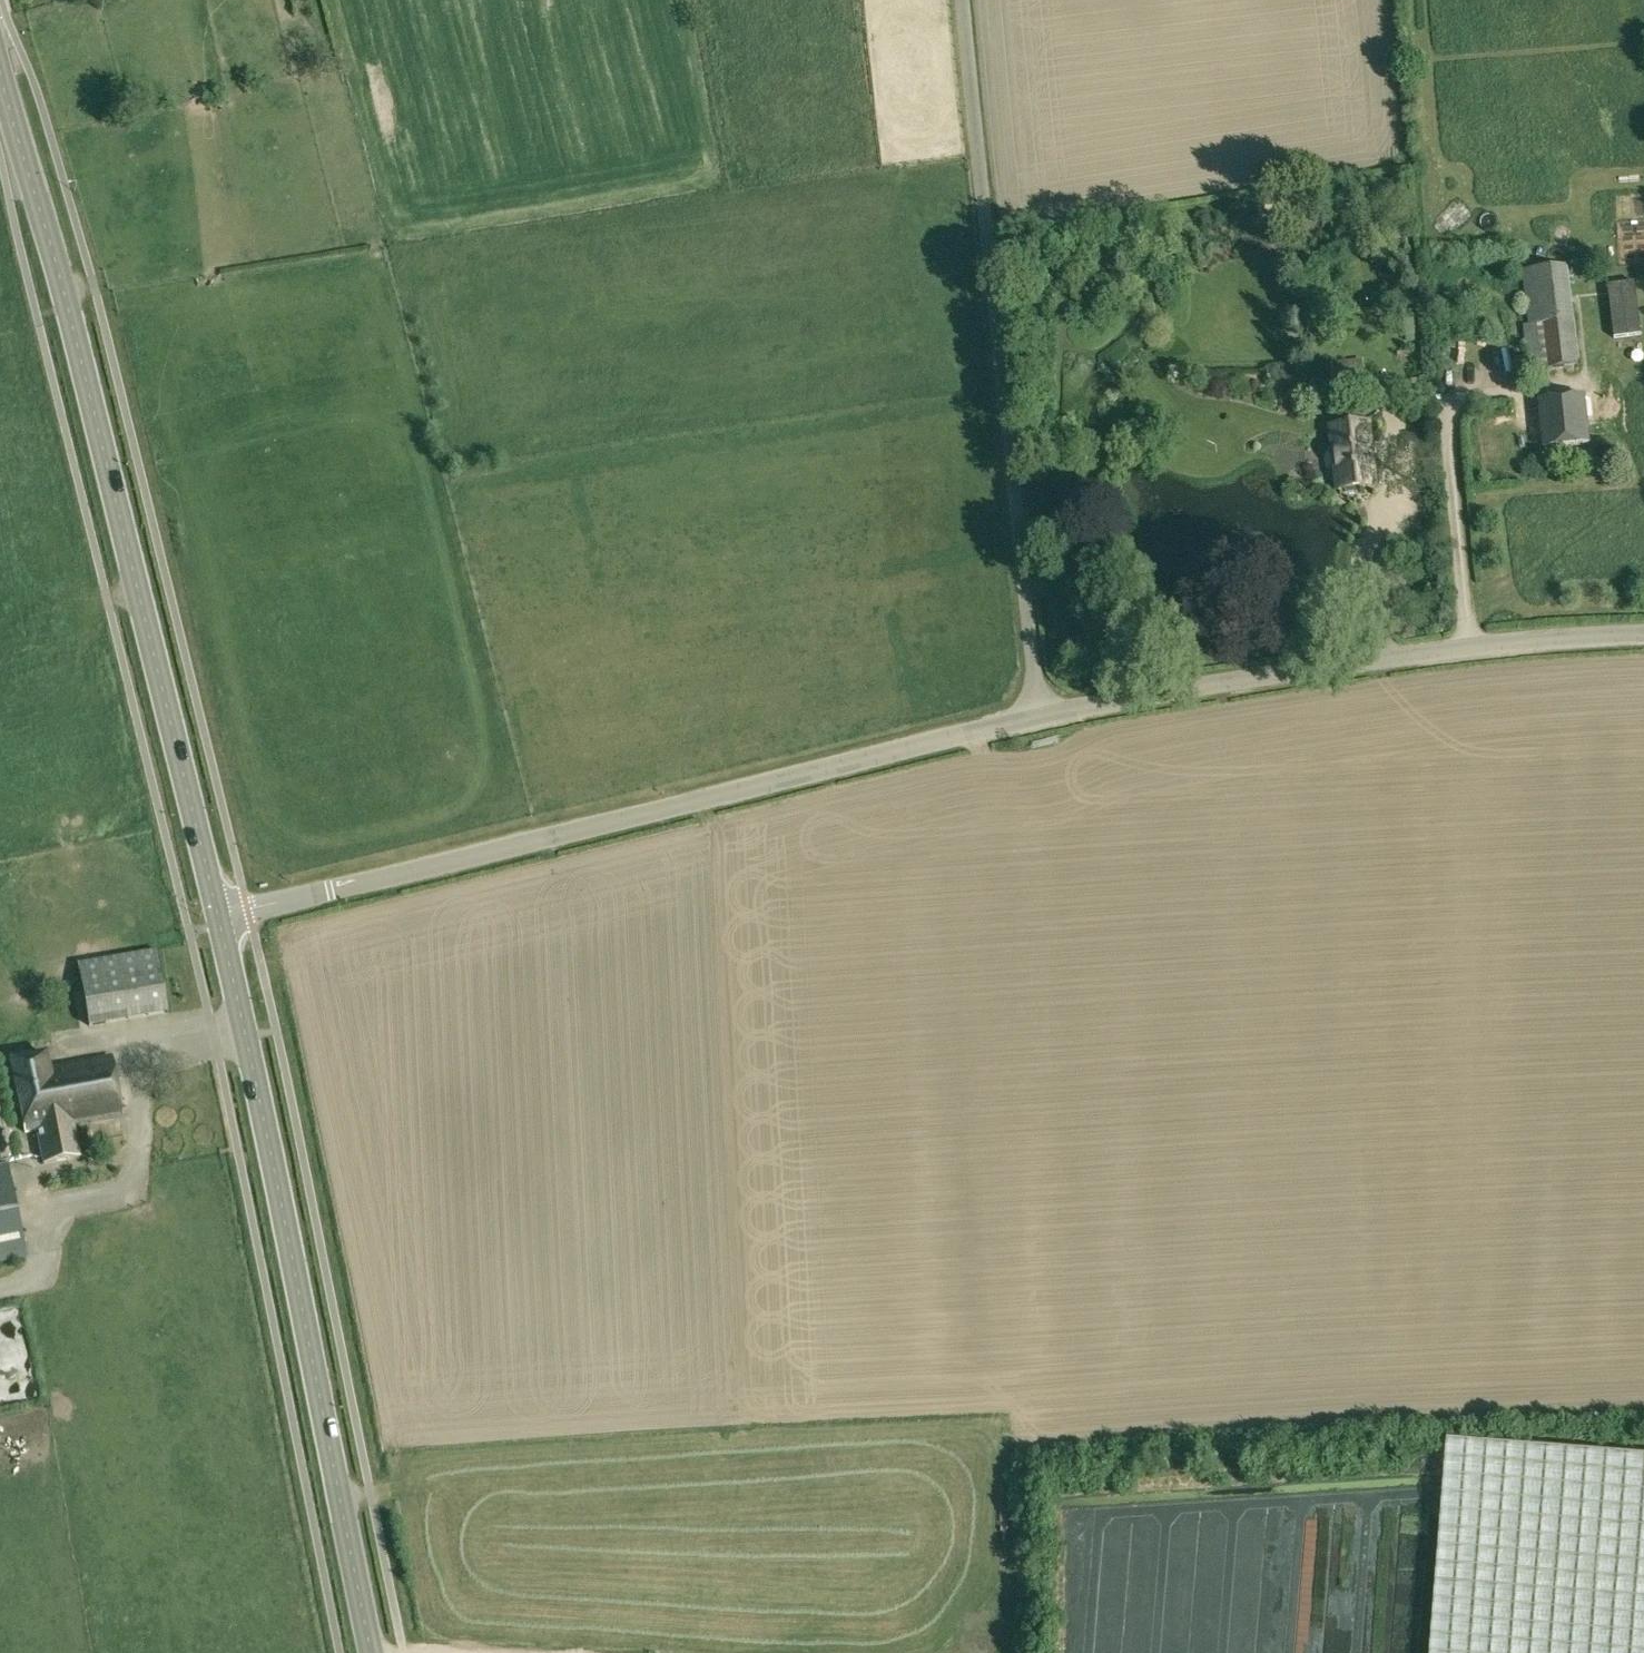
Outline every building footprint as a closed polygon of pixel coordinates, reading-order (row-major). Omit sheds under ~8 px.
[(1397,254),(1375,257),(1377,266),(1390,264),(1391,267),(1399,266),(1397,254)] [(1520,269),(1527,324),(1522,325),(1527,371),(1579,365),(1567,264),(1526,269),(1520,269)] [(1330,363),(1334,397),(1362,394),(1361,378),(1365,378),(1363,359),(1330,363)] [(1540,410),(1534,411),(1535,427),(1542,427),(1544,448),(1588,443),(1585,419),(1596,418),(1594,395),(1539,401),(1540,410)] [(1386,417),(1345,423),(1355,488),(1396,482),(1386,417)] [(79,965),(89,1027),(168,1013),(158,951),(79,965)] [(9,1060),(25,1132),(36,1130),(43,1164),(79,1157),(73,1126),(120,1118),(111,1059),(47,1068),(45,1054),(9,1060)] [(27,1258),(7,1163),(0,1165),(0,1264),(27,1258)] [(1438,1652),(1483,1652),(1491,1443),(1455,1440),(1438,1652)] [(1483,1652),(1643,1652),(1643,1455),(1491,1443),(1483,1652)]
